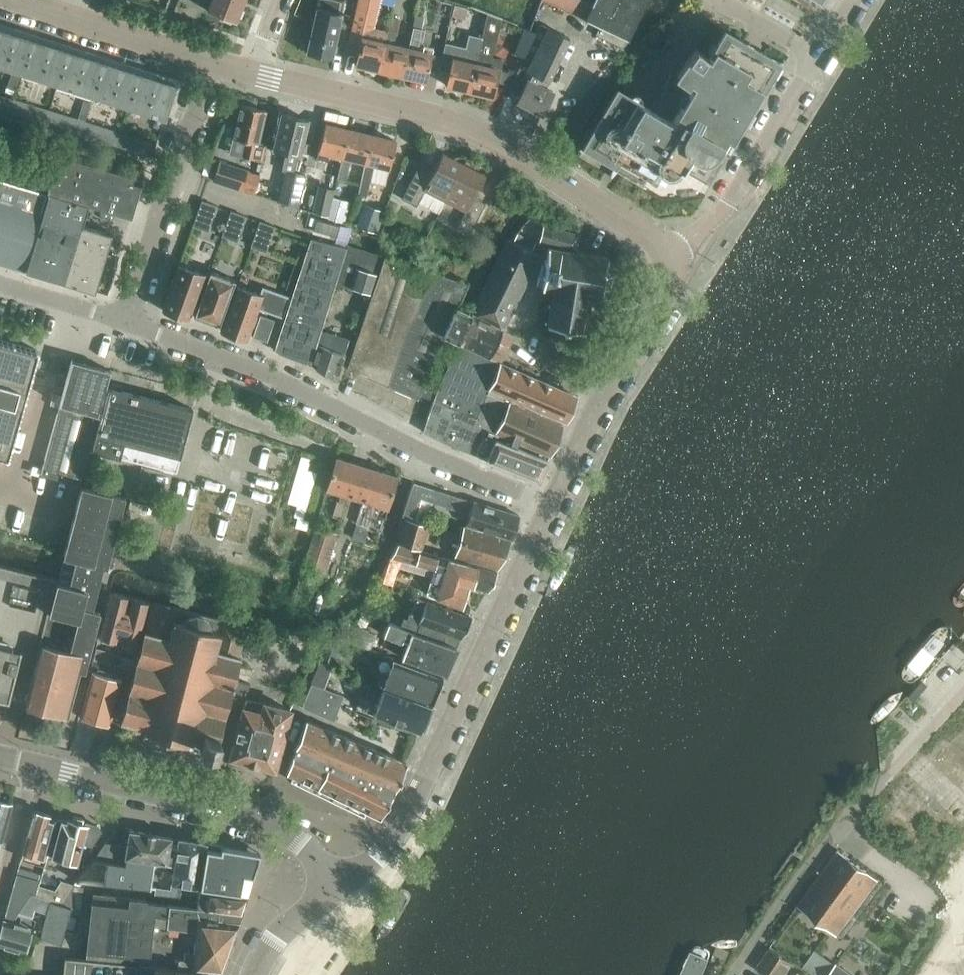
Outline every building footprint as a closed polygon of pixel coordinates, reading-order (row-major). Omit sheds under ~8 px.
[(242,0),(212,0),(208,10),(236,21),(244,1),(242,0)] [(317,8),(341,13),(344,0),(318,0),(317,8)] [(616,56),(628,40),(647,0),(544,0),(584,19),(586,19),(600,26),(591,43),(616,56)] [(451,24),(464,27),(465,21),(468,21),(471,9),(455,5),(451,24)] [(341,13),(317,8),(307,52),(331,58),(341,13)] [(481,39),(469,90),(493,95),(497,81),(504,83),(507,71),(500,70),(503,60),(491,57),(494,41),(493,41),(494,36),(496,37),(501,18),(487,13),(485,24),(481,39)] [(414,14),(412,27),(413,27),(421,29),(424,16),(414,14)] [(361,37),(355,63),(378,69),(387,32),(371,29),(374,18),(366,16),(361,37)] [(387,32),(378,69),(402,74),(408,48),(393,45),(398,24),(389,22),(387,32)] [(445,44),(439,67),(449,69),(445,84),(469,90),(481,39),(485,24),(473,22),(470,36),(467,50),(445,44)] [(541,113),(542,113),(553,91),(545,87),(569,37),(540,23),(526,53),(523,58),(510,85),(522,91),(517,101),(518,101),(541,112),(541,113)] [(408,48),(402,74),(426,80),(432,54),(419,51),(424,30),(421,29),(413,27),(408,48)] [(22,72),(33,38),(0,28),(0,65),(22,72)] [(611,173),(611,176),(612,176),(614,175),(615,173),(617,171),(645,187),(646,186),(643,185),(648,177),(656,182),(657,181),(663,170),(667,172),(670,172),(673,171),(676,169),(678,167),(682,169),(687,161),(692,151),(699,154),(702,155),(706,155),(709,154),(712,152),(714,150),(718,152),(722,145),(730,149),(728,153),(729,153),(785,58),(784,57),(781,62),(743,40),(724,30),(708,57),(696,48),(677,74),(677,75),(671,71),(669,76),(667,82),(662,96),(659,104),(656,111),(618,89),(582,149),(580,148),(579,149),(613,169),(612,171),(611,173)] [(22,72),(57,83),(68,49),(33,38),(22,72)] [(516,47),(513,55),(523,58),(526,53),(527,51),(516,47)] [(57,83),(93,94),(103,61),(68,49),(57,83)] [(93,94),(128,105),(139,72),(103,61),(93,94)] [(139,72),(128,105),(164,117),(174,83),(139,72)] [(11,75),(5,93),(13,95),(14,91),(16,91),(20,78),(11,75)] [(9,111),(13,98),(0,94),(0,108),(9,111)] [(9,111),(45,122),(49,109),(13,98),(9,111)] [(80,134),(84,121),(90,102),(84,99),(78,119),(49,109),(45,122),(80,134)] [(241,104),(233,136),(247,140),(243,155),(254,158),(265,109),(241,104)] [(308,119),(281,112),(273,148),(285,151),(281,169),(284,170),(277,200),(298,205),(305,175),(293,172),(297,154),(299,155),(308,119)] [(80,134),(116,145),(120,132),(84,121),(80,134)] [(330,152),(342,155),(349,129),(325,123),(316,158),(328,161),(330,152)] [(352,157),(366,161),(372,135),(349,129),(342,155),(343,155),(338,177),(346,179),(352,157)] [(120,132),(116,145),(152,156),(156,143),(120,132)] [(372,135),(366,161),(360,183),(358,193),(366,196),(374,163),(390,167),(396,140),(372,135)] [(418,202),(438,212),(436,215),(437,216),(445,200),(465,210),(457,226),(470,232),(485,202),(474,196),(485,174),(464,163),(467,158),(465,158),(463,162),(442,152),(431,174),(417,168),(402,198),(416,205),(418,202)] [(47,192),(49,193),(73,200),(73,202),(88,206),(88,205),(129,217),(132,218),(132,216),(131,216),(135,204),(135,203),(134,203),(137,192),(138,193),(139,192),(138,192),(142,180),(143,180),(143,179),(142,179),(58,154),(47,192)] [(252,192),(257,177),(258,173),(219,160),(213,179),(252,192)] [(257,177),(252,192),(255,195),(266,198),(271,181),(257,177)] [(24,269),(41,212),(47,193),(0,179),(0,262),(24,269)] [(335,190),(319,186),(312,211),(328,216),(335,190)] [(73,200),(49,193),(26,271),(95,291),(112,234),(82,225),(88,206),(73,202),(73,200)] [(202,200),(194,225),(208,230),(217,205),(202,200)] [(358,225),(364,227),(376,231),(382,211),(365,205),(358,225)] [(332,209),(330,216),(340,219),(342,212),(332,209)] [(231,211),(223,235),(237,240),(246,216),(231,211)] [(508,237),(471,313),(503,329),(513,308),(540,253),(531,249),(533,244),(524,240),(540,221),(533,215),(515,236),(513,240),(508,237)] [(260,221),(252,245),(266,251),(275,226),(260,221)] [(557,326),(574,329),(584,330),(587,331),(587,327),(585,327),(587,313),(590,313),(591,310),(588,310),(590,296),(603,298),(614,286),(616,271),(608,257),(592,253),(592,251),(590,251),(590,253),(577,250),(577,248),(576,248),(578,234),(544,224),(539,242),(549,244),(546,259),(544,258),(544,260),(546,261),(546,263),(541,262),(536,282),(543,284),(543,287),(553,289),(550,304),(548,303),(547,306),(550,307),(547,321),(545,320),(544,324),(547,324),(557,326)] [(274,349),(311,363),(316,345),(346,247),(310,237),(274,349)] [(338,283),(368,292),(378,259),(348,250),(338,283)] [(347,368),(388,385),(406,331),(418,310),(431,270),(385,255),(347,368)] [(163,310),(171,312),(189,319),(205,273),(179,264),(163,310)] [(235,279),(210,270),(194,315),(219,324),(235,279)] [(388,385),(418,398),(420,394),(423,386),(443,339),(445,336),(443,335),(443,334),(455,306),(455,305),(458,306),(468,282),(431,270),(418,310),(406,331),(388,385)] [(260,293),(238,285),(221,330),(247,339),(258,308),(283,317),(290,296),(263,286),(260,293)] [(455,306),(443,334),(500,362),(514,334),(471,313),(455,306)] [(260,314),(253,336),(267,341),(274,319),(260,314)] [(574,329),(557,326),(555,340),(572,342),(574,329)] [(311,363),(337,380),(345,354),(349,340),(321,331),(317,345),(311,363)] [(8,457),(33,367),(36,368),(39,359),(36,358),(38,350),(0,339),(0,455),(8,457)] [(423,431),(435,437),(440,415),(447,406),(451,397),(479,409),(487,392),(500,362),(457,343),(437,391),(436,392),(423,386),(420,394),(433,399),(430,410),(423,431)] [(79,484),(106,386),(111,370),(72,359),(41,473),(79,484)] [(500,362),(487,392),(509,401),(559,423),(561,419),(567,422),(578,396),(500,362)] [(108,386),(92,449),(177,471),(193,408),(108,386)] [(447,406),(475,418),(471,429),(472,430),(495,440),(496,439),(501,441),(504,434),(547,453),(551,451),(555,442),(556,442),(556,441),(553,440),(555,436),(558,437),(558,436),(557,436),(562,426),(563,425),(559,423),(509,401),(487,392),(479,409),(451,397),(447,406)] [(446,442),(464,450),(472,430),(471,429),(475,418),(447,406),(440,415),(435,437),(446,442)] [(486,459),(535,478),(539,480),(547,458),(546,457),(547,453),(504,434),(501,441),(496,439),(495,440),(472,430),(464,450),(486,459)] [(300,453),(291,501),(299,502),(296,524),(307,526),(317,468),(310,467),(312,455),(300,453)] [(344,518),(351,495),(360,464),(336,457),(327,488),(341,492),(339,500),(338,500),(333,515),(344,518)] [(351,495),(363,499),(373,468),(360,464),(351,495)] [(373,468),(363,499),(356,522),(367,525),(372,510),(371,510),(373,502),(387,507),(397,475),(373,468)] [(469,513),(466,523),(512,538),(519,515),(473,500),(473,501),(434,488),(414,482),(413,481),(402,515),(414,519),(421,498),(469,513)] [(399,543),(421,549),(428,525),(406,519),(399,543)] [(356,525),(352,537),(364,540),(368,528),(356,525)] [(464,525),(455,556),(498,568),(511,539),(464,525)] [(315,526),(303,565),(325,572),(337,532),(315,526)] [(469,585),(488,590),(497,572),(449,559),(398,544),(392,556),(435,569),(427,593),(462,606),(469,585)] [(38,654),(56,578),(0,564),(0,698),(4,699),(5,698),(8,698),(20,649),(38,654)] [(399,581),(396,590),(417,597),(420,598),(423,588),(399,581)] [(98,636),(138,646),(149,602),(110,592),(109,592),(109,593),(98,636)] [(404,617),(400,626),(456,646),(461,638),(472,617),(468,615),(468,616),(442,606),(420,598),(417,597),(411,613),(410,613),(407,619),(404,617)] [(219,733),(227,706),(232,679),(238,657),(239,657),(240,655),(239,655),(246,626),(221,619),(178,608),(153,603),(145,631),(144,630),(144,632),(145,633),(137,660),(137,659),(136,662),(137,662),(130,689),(129,689),(128,691),(129,691),(122,718),(121,718),(121,720),(127,721),(127,722),(127,724),(127,725),(129,728),(132,730),(135,731),(139,730),(140,730),(141,729),(142,728),(145,729),(145,732),(147,732),(148,731),(154,732),(152,740),(155,741),(155,742),(160,743),(160,742),(171,745),(171,746),(176,747),(176,746),(179,747),(181,740),(188,742),(187,743),(190,744),(190,742),(199,744),(199,745),(216,749),(220,734),(219,733)] [(952,615),(907,667),(918,678),(963,626),(963,625),(952,615)] [(345,622),(339,637),(343,639),(369,648),(375,634),(345,622)] [(456,646),(400,626),(389,622),(384,634),(400,641),(402,640),(404,634),(410,637),(402,657),(444,673),(456,646)] [(330,633),(320,660),(333,665),(343,639),(339,637),(330,633)] [(41,642),(26,703),(55,710),(67,714),(76,678),(83,653),(41,642)] [(112,652),(95,647),(92,659),(109,663),(112,652)] [(383,685),(431,703),(443,677),(392,658),(383,685)] [(333,665),(320,660),(311,683),(324,688),(333,665)] [(110,722),(121,680),(92,672),(80,716),(110,724),(110,722)] [(362,708),(420,730),(431,704),(372,682),(362,708)] [(304,708),(334,720),(343,695),(311,683),(303,704),(304,708)] [(244,704),(230,756),(246,761),(258,764),(274,768),(290,709),(264,702),(245,697),(244,704)] [(287,771),(379,816),(406,761),(306,719),(293,750),(287,771)] [(380,726),(375,747),(394,751),(399,730),(380,726)] [(11,803),(0,800),(0,844),(11,803)] [(21,857),(29,859),(45,863),(57,818),(51,816),(52,815),(49,815),(49,814),(37,810),(37,811),(34,810),(21,857)] [(51,841),(48,854),(76,862),(82,841),(92,844),(95,842),(103,827),(103,826),(86,822),(86,823),(82,822),(83,818),(73,815),(72,819),(68,818),(67,820),(61,819),(55,842),(51,841)] [(105,842),(94,857),(111,860),(112,856),(124,858),(125,855),(166,862),(170,837),(171,836),(158,834),(143,832),(143,831),(129,829),(127,845),(105,842)] [(199,886),(205,847),(206,842),(170,837),(166,862),(125,855),(124,858),(112,856),(111,860),(94,857),(77,876),(156,888),(155,893),(179,897),(180,891),(197,893),(198,886),(199,886)] [(205,847),(199,886),(247,893),(247,892),(252,874),(253,874),(260,851),(256,850),(223,845),(206,842),(205,847)] [(840,850),(820,876),(799,905),(837,934),(879,879),(840,850)] [(18,867),(16,873),(39,879),(40,873),(18,867)] [(16,873),(4,915),(13,918),(31,894),(35,895),(40,879),(39,879),(16,873)] [(55,889),(39,884),(36,895),(60,904),(72,884),(61,881),(55,889)] [(247,893),(199,886),(196,906),(240,912),(241,912),(247,893)] [(239,919),(241,912),(240,912),(196,906),(169,903),(148,901),(146,899),(93,894),(87,958),(221,971),(222,971),(222,970),(222,969),(223,963),(227,954),(228,953),(228,952),(228,951),(233,938),(238,921),(239,921),(239,920),(239,919)] [(41,936),(61,942),(71,907),(51,901),(41,936)] [(26,951),(33,927),(35,928),(35,926),(33,925),(35,920),(21,916),(19,923),(4,919),(0,932),(0,944),(26,951)] [(683,974),(701,974),(713,948),(698,942),(683,974)] [(786,973),(793,962),(794,961),(787,957),(771,946),(757,967),(769,974),(788,974),(786,973)] [(803,967),(815,974),(822,974),(831,962),(815,950),(803,967)] [(221,972),(64,956),(63,974),(220,974),(221,972)] [(827,974),(851,974),(835,964),(834,965),(827,974)]
